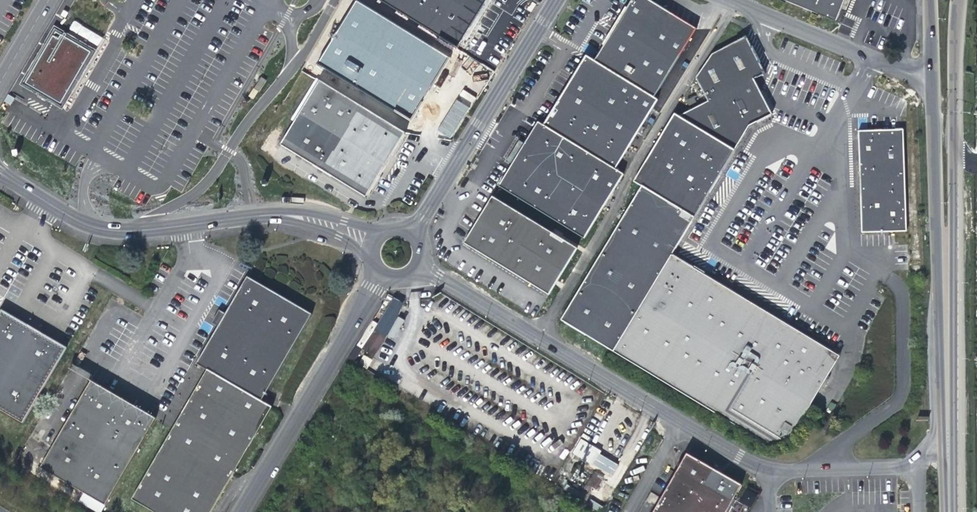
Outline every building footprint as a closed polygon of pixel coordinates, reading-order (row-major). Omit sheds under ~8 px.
[(457,47),(486,0),(379,0),(457,47)] [(655,99),(697,30),(649,0),(633,0),(595,62),(655,99)] [(835,24),(845,0),(778,0),(835,24)] [(409,121),(448,57),(357,2),(319,63),(409,121)] [(54,34),(25,85),(60,106),(90,55),(54,34)] [(697,79),(710,103),(754,80),(766,74),(748,39),(714,55),(697,79)] [(655,99),(595,62),(587,58),(544,128),(616,172),(659,101),(655,99)] [(710,103),(680,118),(721,143),(749,129),(774,117),(754,80),(710,103)] [(406,133),(319,81),(280,145),(366,197),(406,133)] [(451,139),(476,97),(462,89),(437,131),(451,139)] [(675,115),(670,123),(661,139),(635,183),(643,188),(695,219),(735,152),(721,143),(680,118),(675,115)] [(585,241),(624,176),(616,172),(544,128),(539,125),(525,147),(513,167),(499,189),(585,241)] [(742,141),(749,129),(721,143),(735,152),(742,141)] [(862,229),(907,226),(901,132),(857,135),(862,229)] [(507,163),(513,167),(525,147),(520,143),(507,163)] [(673,257),(695,219),(643,188),(563,322),(614,353),(673,257)] [(494,198),(464,246),(549,297),(578,250),(494,198)] [(828,351),(673,257),(614,353),(769,447),(791,442),(833,371),(828,351)] [(198,363),(208,370),(262,402),(314,314),(249,276),(227,313),(221,309),(217,315),(213,322),(220,326),(198,363)] [(0,314),(0,408),(24,423),(68,347),(40,331),(28,324),(3,309),(0,314)] [(32,318),(28,324),(40,331),(44,325),(37,321),(32,318)] [(363,365),(368,356),(361,352),(355,360),(363,365)] [(262,402),(208,370),(191,400),(183,412),(134,499),(157,511),(212,511),(273,408),(262,402)] [(155,420),(129,404),(117,396),(113,394),(92,381),(41,467),(106,505),(155,420)] [(177,409),(183,412),(191,400),(185,396),(182,401),(177,409)] [(696,511),(728,511),(729,511),(736,499),(744,485),(697,459),(689,455),(688,454),(666,495),(696,511)] [(620,466),(599,455),(593,466),(613,477),(620,466)] [(598,492),(605,481),(596,475),(589,486),(598,492)] [(666,495),(656,511),(696,511),(666,495)] [(736,499),(729,511),(732,511),(734,507),(738,500),(736,499)]
